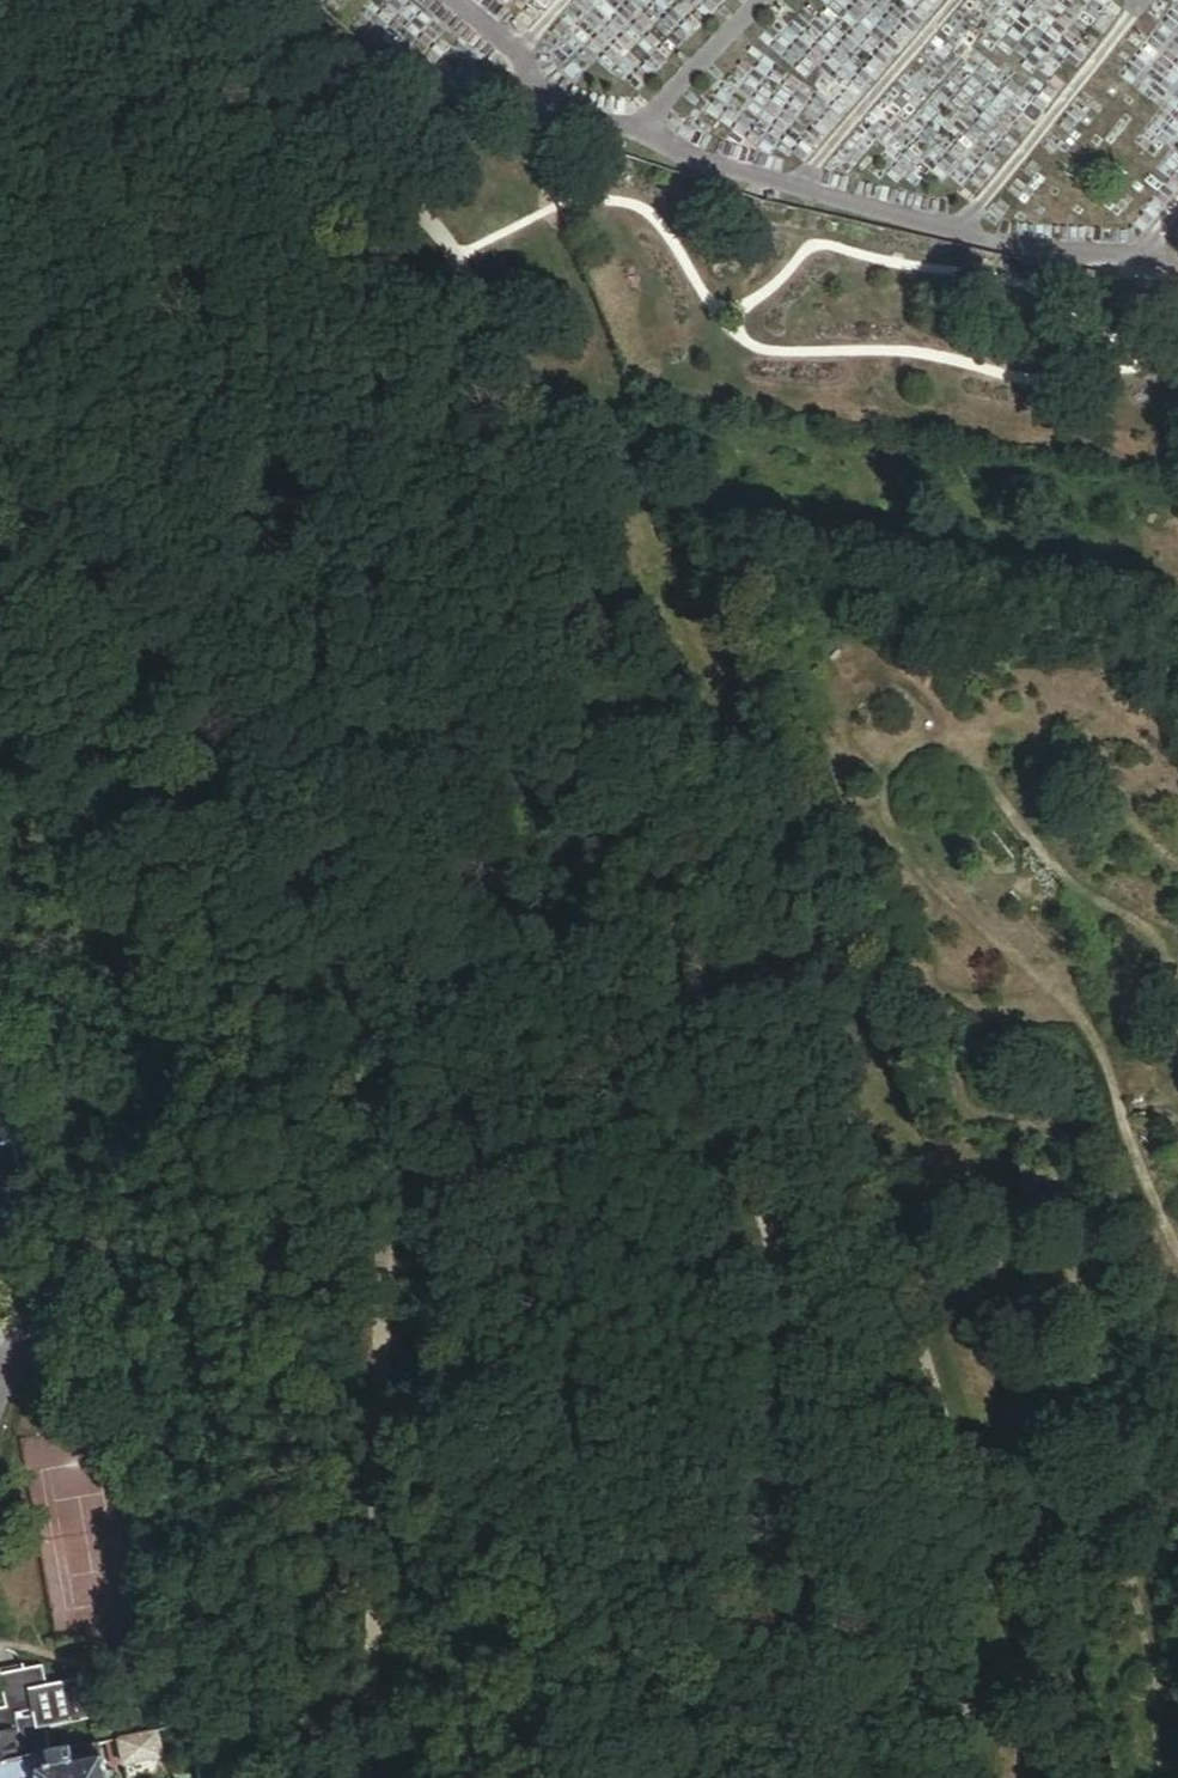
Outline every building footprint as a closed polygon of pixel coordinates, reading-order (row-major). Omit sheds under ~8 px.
[(3,1219),(34,1208),(5,1123),(0,1111),(0,1211),(3,1219)] [(54,1759),(49,1732),(98,1722),(90,1682),(50,1690),(46,1670),(28,1673),(27,1668),(1,1673),(4,1689),(0,1690),(0,1698),(2,1708),(0,1709),(0,1770),(54,1759)] [(164,1767),(159,1737),(119,1746),(126,1777),(160,1777),(164,1767)] [(116,1774),(107,1776),(104,1762),(103,1762),(100,1750),(54,1759),(0,1770),(0,1777),(117,1777),(116,1774)]
